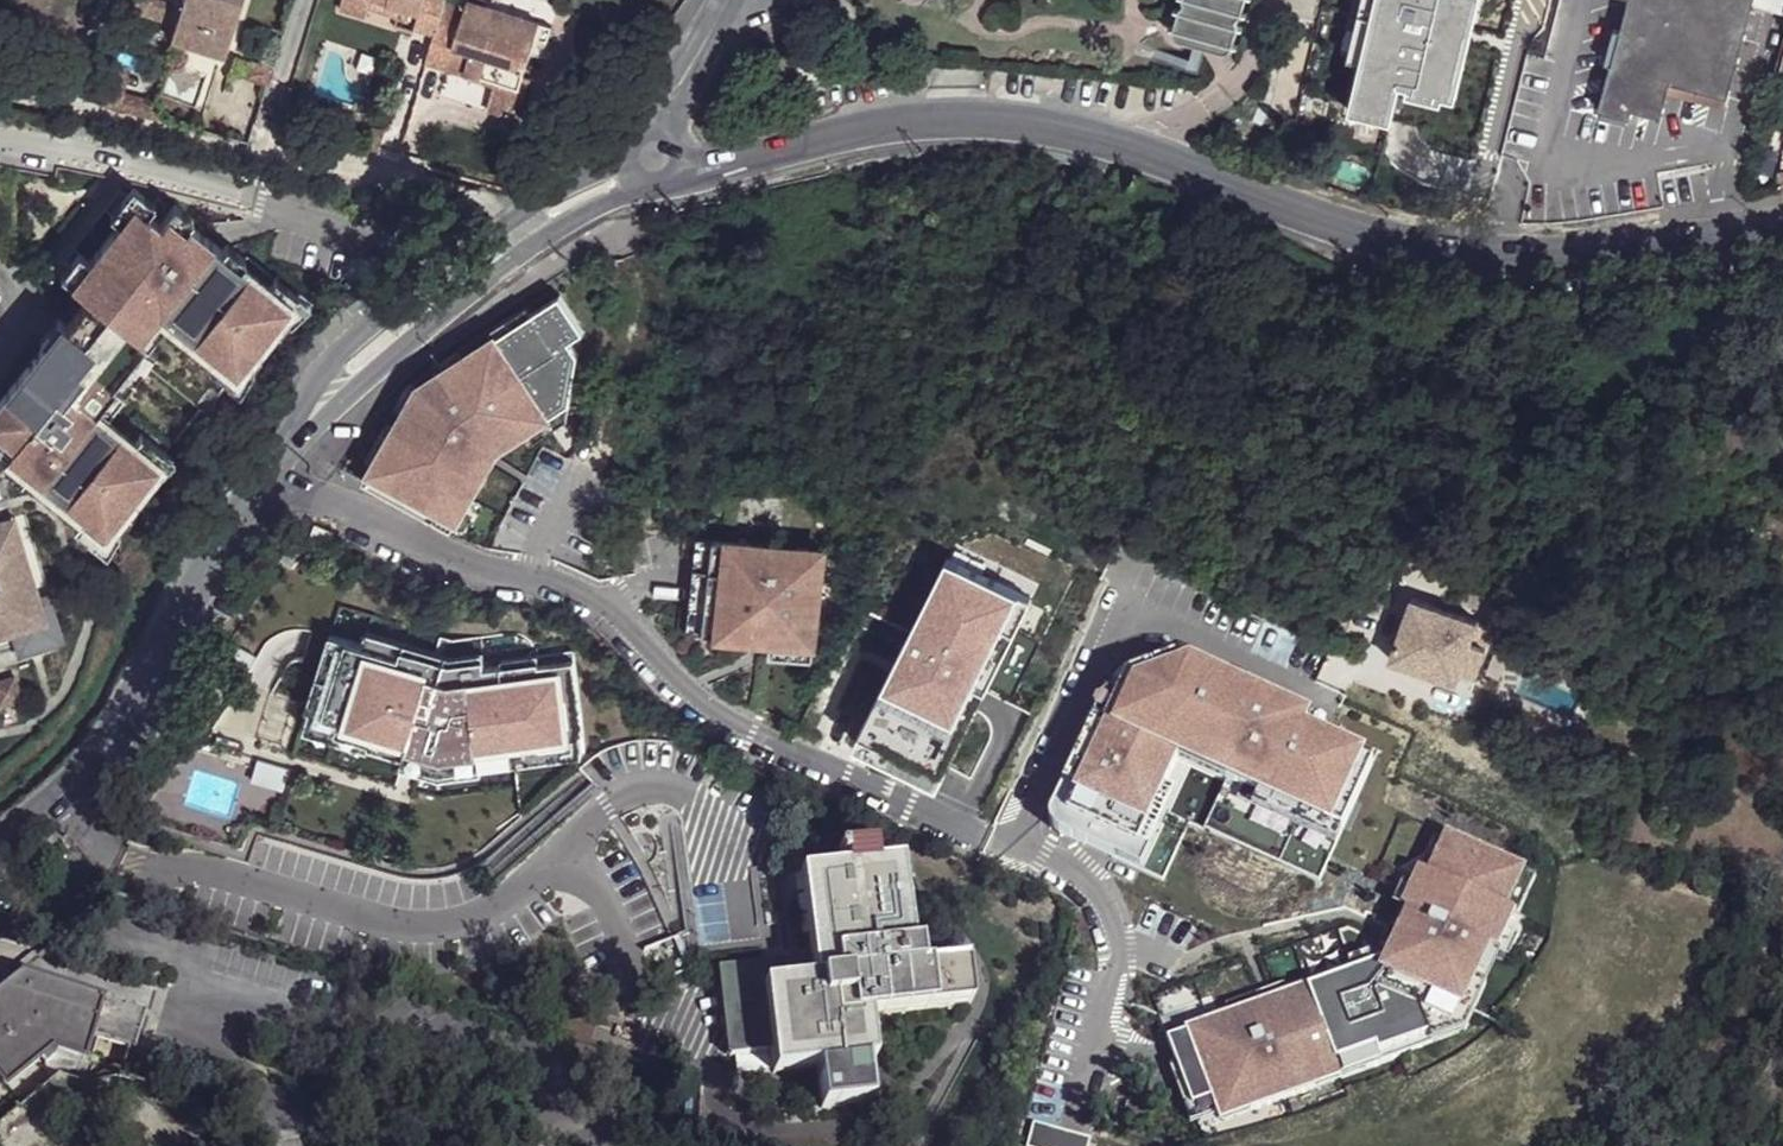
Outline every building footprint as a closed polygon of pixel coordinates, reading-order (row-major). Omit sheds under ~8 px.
[(169,36),(179,39),(219,53),(221,54),(238,0),(171,0),(171,2),(164,0),(128,0),(123,16),(134,20),(137,13),(173,23),(169,36)] [(338,3),(364,11),(368,2),(361,0),(339,0),(338,3)] [(368,2),(398,12),(400,3),(419,9),(415,24),(434,30),(426,59),(493,79),(484,107),(526,120),(546,52),(530,47),(539,18),(485,0),(465,0),(464,3),(454,0),(361,0),(368,2)] [(1185,3),(1180,9),(1174,29),(1177,38),(1224,51),(1228,50),(1233,46),(1238,24),(1237,19),(1238,16),(1241,13),(1245,0),(1184,0),(1185,3)] [(1373,0),(1359,0),(1346,62),(1360,64),(1373,0)] [(1360,64),(1349,115),(1352,115),(1354,102),(1392,110),(1389,123),(1392,124),(1400,87),(1407,88),(1406,95),(1441,103),(1443,97),(1447,76),(1454,77),(1468,10),(1462,8),(1463,0),(1373,0),(1360,64)] [(1462,8),(1468,10),(1454,77),(1447,76),(1443,97),(1456,100),(1477,0),(1463,0),(1462,8)] [(1691,0),(1628,0),(1626,9),(1599,108),(1630,116),(1632,107),(1660,115),(1666,95),(1670,81),(1691,0)] [(1670,81),(1687,85),(1727,96),(1753,0),(1691,0),(1670,81)] [(1753,5),(1782,13),(1782,0),(1754,0),(1753,5)] [(803,66),(810,70),(817,56),(809,53),(803,66)] [(128,66),(107,60),(95,100),(100,104),(154,118),(157,117),(150,103),(151,97),(122,90),(128,66)] [(1392,110),(1354,102),(1352,115),(1389,123),(1392,110)] [(76,284),(138,203),(123,192),(61,273),(76,284)] [(175,208),(161,198),(150,212),(164,222),(168,218),(175,208)] [(274,284),(246,263),(243,267),(225,254),(229,250),(194,223),(186,232),(168,218),(164,222),(150,212),(138,203),(76,284),(93,297),(146,337),(166,310),(178,319),(182,322),(187,316),(204,329),(199,335),(222,352),(241,367),(259,344),(276,322),(294,299),(274,284)] [(246,263),(250,258),(233,245),(229,250),(225,254),(243,267),(246,263)] [(311,297),(281,274),(274,284),(294,299),(276,322),(283,327),(311,297)] [(525,435),(571,404),(579,355),(570,342),(584,332),(560,296),(532,314),(531,315),(533,319),(498,342),(496,338),(495,339),(463,359),(462,360),(465,364),(448,375),(446,371),(445,371),(423,386),(421,390),(419,394),(415,393),(404,412),(395,429),(376,464),(365,484),(453,534),(473,497),(463,492),(472,475),(483,480),(498,452),(525,435)] [(146,337),(93,297),(72,325),(136,374),(146,381),(167,353),(158,346),(146,337)] [(532,314),(527,308),(491,332),(495,339),(496,338),(498,342),(533,319),(531,315),(532,314)] [(158,346),(178,319),(166,310),(146,337),(158,346)] [(204,329),(187,316),(182,322),(177,328),(195,341),(199,335),(204,329)] [(56,345),(72,325),(62,317),(47,338),(56,345)] [(136,374),(72,325),(56,345),(0,419),(0,428),(26,448),(19,458),(41,474),(96,516),(94,519),(112,533),(133,505),(158,472),(167,460),(146,444),(106,414),(111,408),(136,374)] [(244,384),(266,350),(259,344),(241,367),(222,352),(215,362),(244,384)] [(462,360),(463,359),(459,353),(441,365),(445,371),(446,371),(448,375),(465,364),(462,360)] [(120,415),(146,381),(136,374),(111,408),(120,415)] [(421,390),(410,384),(397,408),(404,412),(415,393),(419,394),(421,390)] [(532,445),(568,421),(571,404),(525,435),(532,445)] [(376,464),(395,429),(388,425),(368,460),(376,464)] [(0,428),(0,443),(19,458),(26,448),(0,428)] [(184,459),(153,435),(146,444),(167,460),(158,472),(163,475),(184,459)] [(41,474),(19,458),(11,469),(34,484),(41,474)] [(473,497),(483,480),(472,475),(463,492),(473,497)] [(120,554),(140,510),(133,505),(112,533),(94,519),(87,529),(120,554)] [(13,639),(16,648),(19,659),(65,646),(58,625),(49,628),(39,631),(31,604),(41,601),(24,549),(15,551),(7,525),(0,527),(0,642),(13,639)] [(334,546),(339,535),(319,526),(313,538),(334,546)] [(1049,543),(1025,532),(1022,540),(1046,551),(1049,543)] [(817,644),(827,549),(697,534),(687,630),(775,640),(817,644)] [(945,558),(929,592),(941,597),(957,564),(945,558)] [(1029,597),(957,564),(941,597),(929,592),(920,613),(932,618),(923,638),(911,633),(859,747),(943,786),(958,753),(946,747),(958,720),(971,725),(979,707),(967,701),(975,684),(987,689),(1002,657),(990,652),(1002,625),(1014,631),(1029,597)] [(1391,660),(1456,684),(1461,671),(1471,643),(1477,626),(1479,622),(1413,595),(1391,660)] [(41,601),(31,604),(39,631),(49,628),(41,601)] [(911,633),(923,638),(932,618),(920,613),(911,633)] [(1002,657),(1014,631),(1002,625),(990,652),(1002,657)] [(1471,643),(1482,647),(1489,631),(1477,626),(1471,643)] [(358,644),(327,630),(294,700),(298,702),(358,730),(351,743),(353,744),(386,759),(387,756),(420,771),(458,772),(458,775),(459,775),(492,776),(493,776),(494,761),(562,762),(565,762),(566,684),(494,683),(475,683),(441,682),(358,644)] [(363,631),(358,644),(441,682),(475,683),(475,669),(443,668),(363,631)] [(0,642),(0,653),(16,648),(13,639),(0,642)] [(815,661),(817,644),(775,640),(774,656),(815,661)] [(1461,671),(1476,675),(1486,649),(1482,647),(1471,643),(1461,671)] [(1113,682),(1173,660),(1159,657),(1151,658),(1136,662),(1123,670),(1113,682)] [(1305,732),(1310,720),(1265,701),(1260,712),(1247,706),(1252,695),(1173,660),(1113,682),(1106,697),(1117,702),(1094,754),(1083,749),(1054,814),(1069,820),(1061,837),(1117,862),(1125,845),(1140,852),(1166,793),(1180,761),(1186,747),(1234,768),(1227,783),(1246,791),(1345,835),(1347,830),(1359,803),(1376,764),(1340,747),(1305,732)] [(967,701),(979,707),(987,689),(975,684),(967,701)] [(1260,712),(1265,701),(1252,695),(1247,706),(1260,712)] [(1094,754),(1117,702),(1106,697),(1083,749),(1094,754)] [(351,743),(358,730),(298,702),(289,721),(350,749),(353,744),(351,743)] [(946,747),(958,753),(971,725),(958,720),(946,747)] [(1340,747),(1344,736),(1310,720),(1305,732),(1340,747)] [(1227,783),(1234,768),(1186,747),(1180,761),(1227,783)] [(420,771),(387,756),(386,759),(380,771),(416,787),(458,788),(459,775),(458,775),(458,772),(420,771)] [(494,761),(493,776),(492,776),(492,781),(561,782),(562,762),(494,761)] [(284,773),(252,763),(245,786),(278,795),(284,773)] [(1339,848),(1345,835),(1246,791),(1240,804),(1339,848)] [(1143,874),(1177,798),(1166,793),(1140,852),(1125,845),(1117,862),(1143,874)] [(1354,833),(1366,806),(1359,803),(1347,830),(1354,833)] [(1061,837),(1069,820),(1054,814),(1052,818),(1053,827),(1057,834),(1061,837)] [(1458,1019),(1475,980),(1484,984),(1484,983),(1516,912),(1516,911),(1507,907),(1524,869),(1505,860),(1475,847),(1451,837),(1444,854),(1434,875),(1426,871),(1399,930),(1405,932),(1396,952),(1393,958),(1373,966),(1356,972),(1293,996),(1234,1019),(1171,1043),(1181,1067),(1197,1110),(1219,1102),(1222,1110),(1249,1100),(1254,1113),(1319,1088),(1313,1074),(1364,1055),(1369,1069),(1436,1043),(1431,1030),(1458,1019)] [(1507,854),(1478,841),(1475,847),(1505,860),(1507,854)] [(845,867),(874,862),(872,844),(844,848),(845,867)] [(1434,875),(1444,854),(1432,849),(1423,870),(1426,871),(1434,875)] [(725,968),(735,1055),(770,1051),(774,1072),(818,1067),(822,1107),(872,1101),(867,1061),(873,1060),(869,1016),(970,1003),(965,960),(921,967),(918,944),(911,945),(910,940),(922,939),(920,922),(908,924),(900,859),(874,862),(845,867),(801,872),(810,960),(725,968)] [(1520,914),(1538,875),(1524,869),(1507,907),(1516,911),(1516,912),(1520,914)] [(1396,952),(1405,932),(1399,930),(1393,926),(1384,946),(1396,952)] [(1373,966),(1368,954),(1352,960),(1356,972),(1373,966)] [(9,1089),(57,1051),(88,1061),(97,1036),(106,1000),(21,972),(0,989),(0,1076),(9,1089)] [(1436,1043),(1468,1031),(1489,985),(1484,983),(1484,984),(1475,980),(1458,1019),(1431,1030),(1436,1043)] [(1234,1019),(1293,996),(1288,984),(1230,1007),(1234,1019)] [(106,1000),(97,1036),(136,1050),(149,1013),(106,1000)] [(1369,1069),(1364,1055),(1313,1074),(1319,1088),(1369,1069)] [(1227,1123),(1254,1113),(1249,1100),(1222,1110),(1219,1102),(1197,1110),(1181,1067),(1173,1070),(1195,1126),(1224,1115),(1227,1123)] [(20,1106),(9,1089),(0,1076),(0,1123),(20,1106)] [(1092,1145),(1040,1131),(1036,1145),(1092,1145)]
